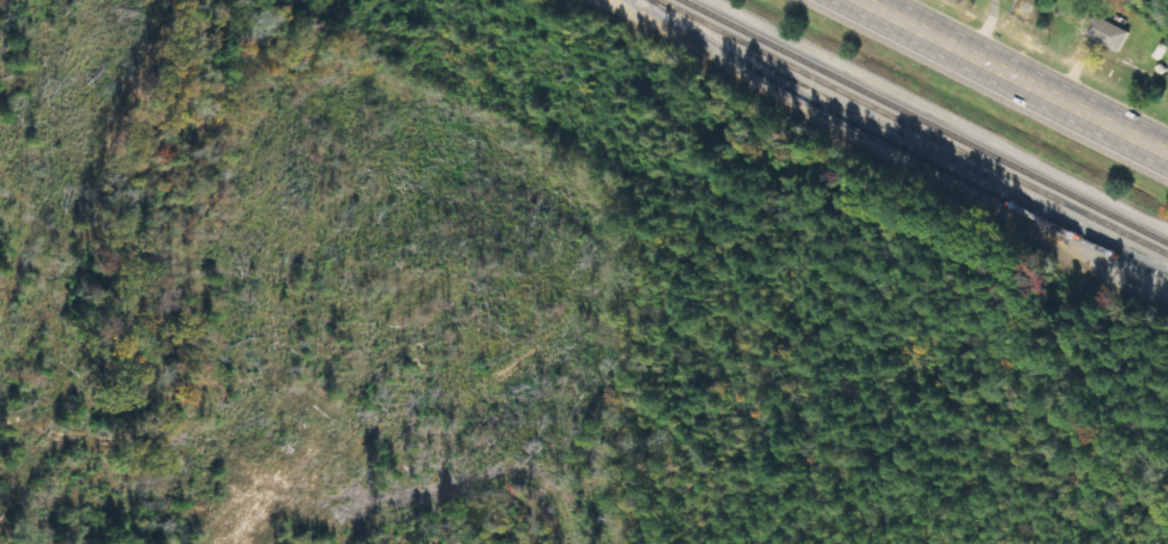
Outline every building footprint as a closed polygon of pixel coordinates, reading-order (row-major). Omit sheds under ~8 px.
[(1130,30),(1091,14),(1083,35),(1121,51),(1130,30)]
